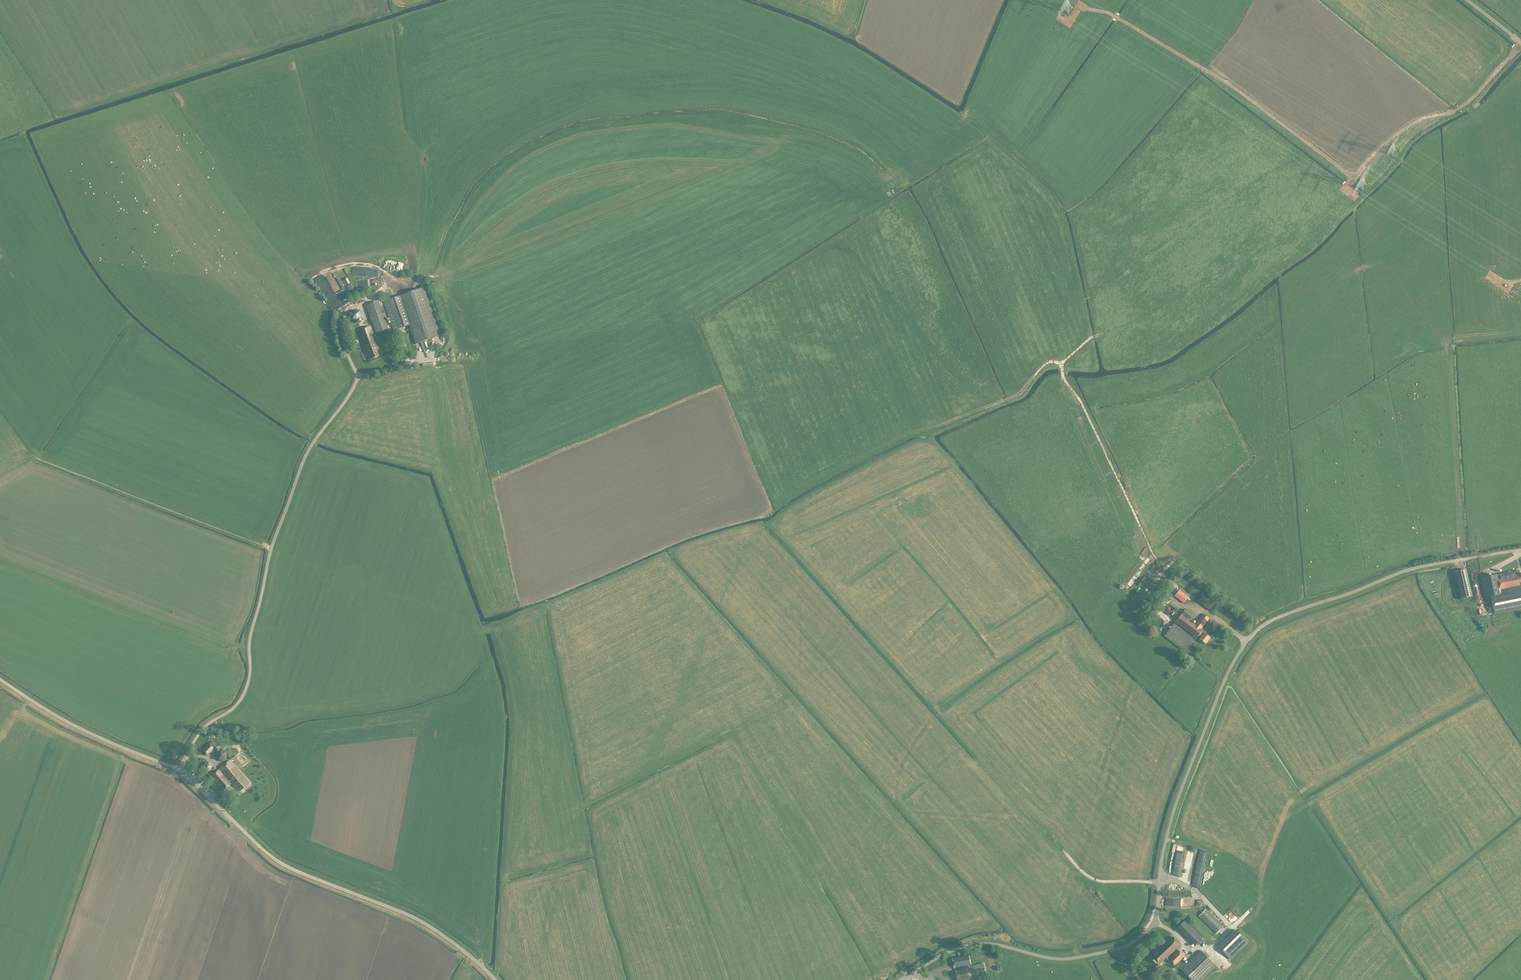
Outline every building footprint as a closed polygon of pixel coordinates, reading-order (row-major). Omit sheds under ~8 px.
[(422,287),(406,292),(383,301),(393,330),(409,324),(415,343),(439,335),(422,287)] [(338,310),(342,308),(340,304),(338,300),(334,302),(338,310)] [(376,333),(388,328),(378,301),(365,305),(376,333)] [(349,322),(351,328),(359,325),(356,319),(349,322)] [(370,325),(357,330),(365,351),(369,359),(380,354),(375,340),(370,325)] [(1150,567),(1134,588),(1137,591),(1153,569),(1150,567)] [(1472,595),(1465,568),(1454,571),(1460,598),(1472,595)] [(1479,569),(1472,570),(1473,579),(1480,578),(1479,569)] [(1494,613),(1520,607),(1520,573),(1519,573),(1518,569),(1481,576),(1485,597),(1490,596),(1494,613)] [(1174,595),(1183,602),(1188,596),(1179,589),(1174,595)] [(1196,599),(1209,609),(1216,601),(1203,591),(1196,599)] [(1172,609),(1174,607),(1168,602),(1162,610),(1170,617),(1175,611),(1172,609)] [(1188,618),(1191,613),(1185,608),(1175,621),(1196,637),(1197,635),(1200,637),(1199,638),(1205,643),(1210,636),(1204,632),(1203,633),(1201,631),(1202,629),(1201,628),(1209,617),(1203,613),(1195,623),(1188,618)] [(1164,635),(1185,651),(1194,639),(1173,623),(1164,635)] [(207,742),(201,749),(206,753),(212,747),(207,742)] [(238,791),(249,782),(229,759),(210,775),(223,789),(231,782),(238,791)] [(1222,925),(1205,909),(1198,916),(1215,932),(1222,925)] [(1202,937),(1185,919),(1177,927),(1194,945),(1202,937)] [(1248,940),(1237,929),(1218,947),(1229,958),(1248,940)] [(1181,959),(1184,956),(1177,949),(1168,958),(1167,956),(1180,944),(1172,936),(1158,950),(1151,958),(1157,964),(1164,958),(1173,967),(1177,964),(1193,979),(1199,979),(1215,964),(1200,949),(1186,963),(1181,959)] [(956,979),(962,979),(986,975),(983,962),(971,965),(968,954),(952,958),(954,967),(968,964),(968,966),(954,969),(956,979)] [(1219,957),(1227,964),(1230,961),(1222,954),(1219,957)]
